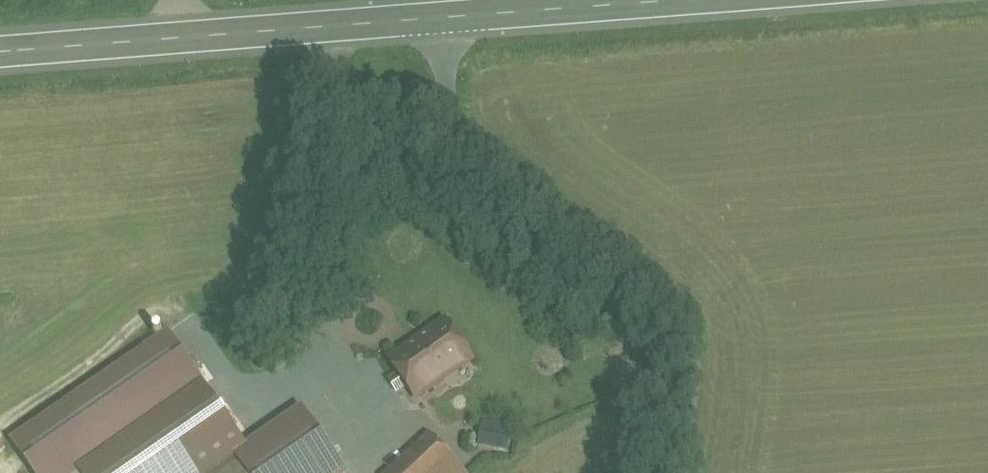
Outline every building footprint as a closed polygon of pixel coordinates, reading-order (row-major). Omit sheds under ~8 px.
[(445,323),(390,362),(416,400),(472,361),(445,323)] [(79,472),(211,472),(235,456),(246,449),(203,386),(79,472)] [(297,386),(266,407),(279,426),(246,449),(235,456),(247,472),(311,472),(343,451),(313,408),(297,386)] [(481,449),(512,452),(514,427),(484,424),(481,449)] [(392,472),(462,472),(463,471),(430,437),(392,472)] [(211,472),(247,472),(235,456),(211,472)]
